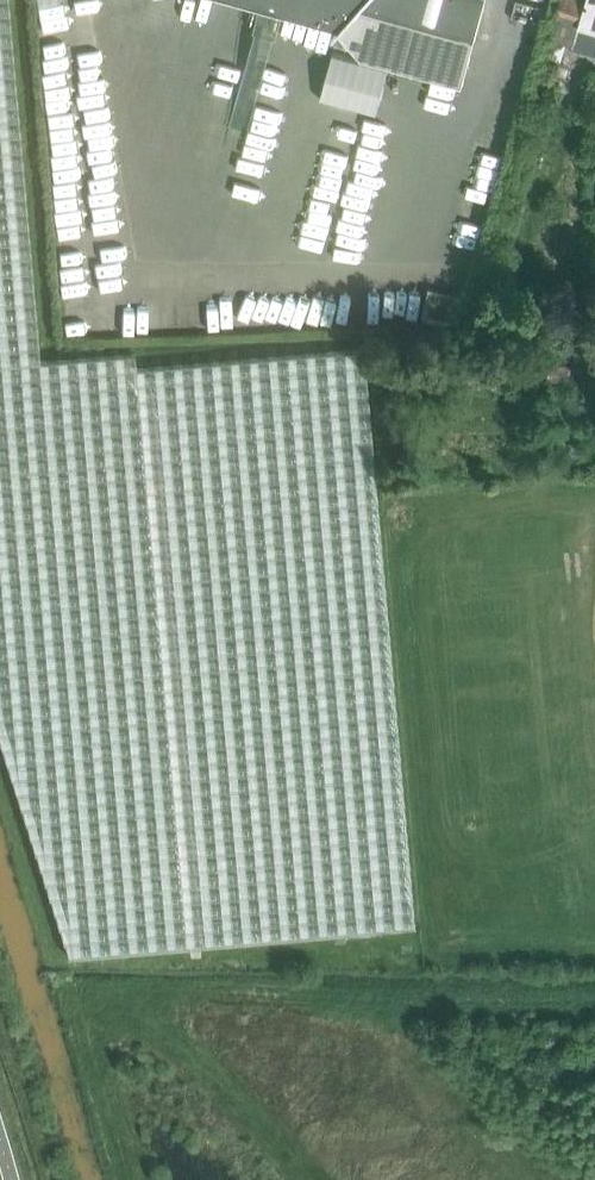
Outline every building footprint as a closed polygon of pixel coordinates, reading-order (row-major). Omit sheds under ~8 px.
[(69,956),(414,925),(363,348),(136,369),(134,353),(41,362),(17,120),(6,0),(0,0),(0,741),(69,956)] [(363,57),(462,85),(486,0),(245,0),(339,27),(336,30),(338,31),(363,57)] [(572,47),(594,54),(594,0),(560,0),(549,40),(572,47)] [(356,109),(355,172),(382,173),(383,109),(356,109)]
